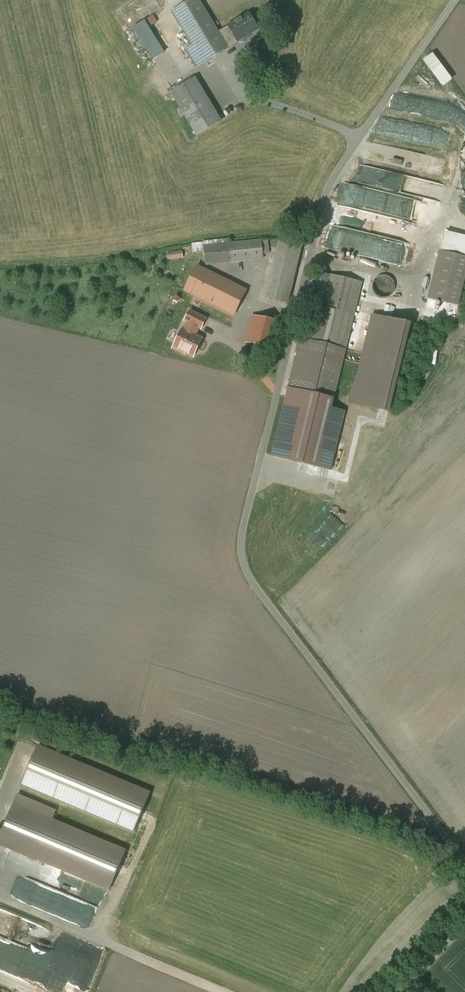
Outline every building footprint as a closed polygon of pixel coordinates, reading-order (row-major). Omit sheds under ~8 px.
[(172,12),(193,46),(186,50),(197,67),(228,48),(218,32),(198,0),(192,0),(172,12)] [(249,14),(228,27),(237,42),(258,29),(249,14)] [(138,26),(158,59),(171,52),(155,26),(162,22),(158,15),(138,26)] [(237,42),(228,27),(218,32),(228,48),(237,42)] [(452,79),(433,54),(423,62),(442,86),(452,79)] [(221,122),(195,79),(171,92),(197,136),(221,122)] [(347,186),(343,206),(387,214),(388,208),(382,207),(385,192),(347,186)] [(341,234),(333,235),(330,249),(374,258),(375,257),(374,254),(369,253),(371,246),(367,246),(386,244),(368,240),(381,239),(357,234),(355,234),(348,233),(342,234),(341,234)] [(442,252),(464,258),(464,238),(446,234),(442,252)] [(303,240),(282,235),(266,298),(288,304),(303,240)] [(228,244),(204,246),(206,263),(230,260),(230,262),(263,259),(261,240),(228,244)] [(440,252),(429,299),(458,306),(464,278),(464,258),(442,252),(440,252)] [(246,292),(196,267),(185,290),(235,315),(246,292)] [(324,297),(329,275),(317,272),(310,300),(322,303),(324,297)] [(362,283),(329,275),(324,297),(322,308),(314,306),(305,340),(301,339),(289,388),(333,399),(362,283)] [(390,279),(387,277),(383,277),(379,278),(376,280),(374,284),(373,288),(374,292),(377,295),(381,297),(385,297),(389,296),(392,294),(394,290),(394,286),(393,282),(390,279)] [(382,318),(392,320),(395,307),(384,305),(382,318)] [(190,311),(185,321),(188,322),(199,328),(201,329),(206,319),(190,311)] [(283,324),(252,316),(246,342),(276,349),(283,324)] [(410,325),(373,316),(351,403),(389,412),(410,325)] [(199,328),(188,322),(184,330),(182,330),(173,348),(184,354),(184,352),(193,357),(202,339),(195,336),(199,328)] [(333,399),(289,388),(272,456),(330,470),(344,411),(332,409),(333,399)] [(327,487),(332,489),(337,475),(332,473),(327,487)] [(38,750),(23,788),(132,833),(148,794),(38,750)] [(19,798),(0,843),(0,844),(108,890),(124,854),(49,822),(54,813),(19,798)] [(18,891),(44,901),(50,887),(24,877),(18,891)]
